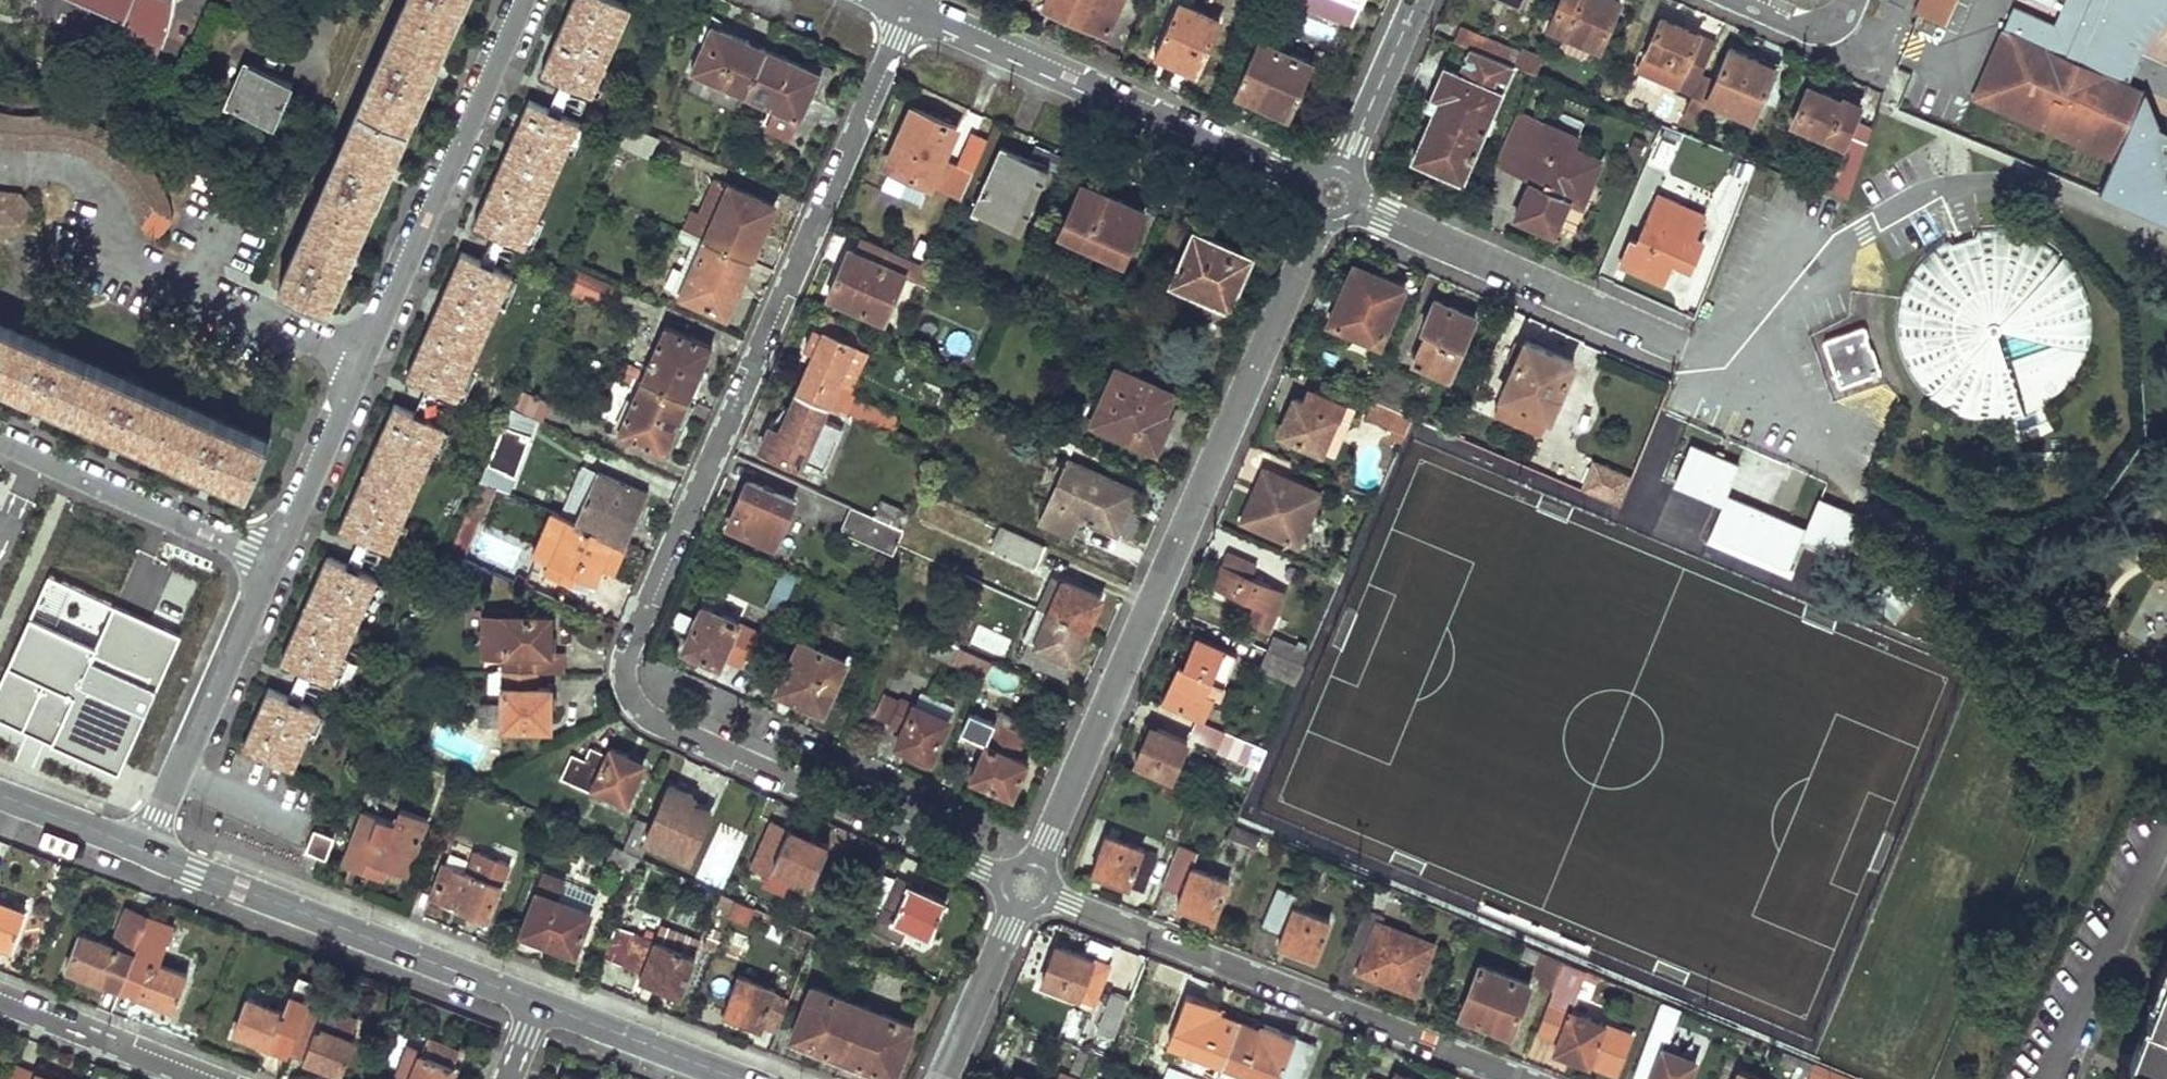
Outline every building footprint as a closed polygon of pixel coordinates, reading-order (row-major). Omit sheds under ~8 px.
[(157,49),(162,37),(168,20),(172,8),(172,0),(74,0),(122,21),(118,32),(157,49)] [(277,285),(325,306),(333,289),(336,290),(356,245),(352,244),(373,198),(376,200),(397,154),(393,153),(412,108),(416,110),(436,64),(433,63),(458,6),(461,7),(464,0),(403,0),(277,285)] [(541,70),(560,78),(573,84),(597,95),(609,67),(603,64),(629,4),(619,0),(572,0),(541,70)] [(1101,27),(1113,0),(1046,0),(1045,3),(1101,27)] [(1201,64),(1223,12),(1194,0),(1177,0),(1157,45),(1201,64)] [(1353,16),(1360,0),(1315,0),(1353,16)] [(1548,21),(1600,44),(1620,0),(1557,0),(1548,21)] [(1946,27),(1958,0),(1919,0),(1914,13),(1946,27)] [(2055,26),(2015,9),(2005,31),(2002,30),(1971,100),(2113,162),(2100,193),(2166,221),(2166,132),(2160,127),(2146,91),(2129,84),(2141,56),(2149,44),(2160,29),(2166,23),(2166,0),(2066,0),(2055,26)] [(2052,8),(2056,0),(2033,0),(2052,8)] [(1698,71),(1712,39),(1659,15),(1637,66),(1689,89),(1698,71)] [(743,97),(763,50),(707,25),(686,72),(743,97)] [(1318,58),(1263,34),(1239,88),(1295,112),(1318,58)] [(1503,83),(1513,59),(1471,41),(1461,64),(1445,58),(1432,88),(1440,92),(1414,152),(1466,174),(1505,83),(1503,83)] [(1773,66),(1729,46),(1714,79),(1698,71),(1689,89),(1680,110),(1696,117),(1706,95),(1751,115),(1773,66)] [(797,120),(818,73),(763,50),(743,97),(766,107),(759,125),(787,137),(795,119),(797,120)] [(237,116),(270,130),(291,84),(243,63),(225,104),(239,111),(237,116)] [(547,107),(560,112),(573,84),(560,78),(547,107)] [(1845,140),(1826,184),(1846,193),(1869,138),(1849,130),(1860,104),(1844,97),(1843,101),(1808,86),(1794,119),(1845,140)] [(529,98),(475,221),(494,229),(507,235),(530,246),(542,219),(536,217),(566,148),(572,151),(584,123),(560,112),(547,107),(529,98)] [(1517,104),(1496,153),(1534,170),(1518,208),(1557,225),(1571,191),(1585,197),(1604,152),(1591,146),(1595,137),(1517,104)] [(890,166),(958,196),(970,169),(944,158),(958,127),(911,106),(902,127),(907,129),(890,166)] [(158,237),(171,221),(162,186),(140,155),(110,131),(75,117),(38,114),(7,112),(0,109),(0,147),(34,147),(67,150),(93,161),(114,177),(130,202),(139,227),(158,237)] [(639,126),(628,145),(649,158),(660,138),(639,126)] [(1049,165),(999,144),(971,209),(1021,230),(1049,165)] [(1143,207),(1080,180),(1058,229),(1122,257),(1143,207)] [(724,185),(700,240),(745,259),(769,205),(724,185)] [(1634,231),(1624,254),(1666,273),(1676,250),(1694,258),(1706,231),(1697,227),(1707,205),(1662,185),(1641,234),(1634,231)] [(34,207),(20,192),(0,189),(0,222),(17,224),(34,207)] [(1973,413),(1988,414),(2008,413),(2032,406),(2046,397),(2058,388),(2068,377),(2076,365),(2082,350),(2086,334),(2088,313),(2085,294),(2078,276),(2067,257),(2052,243),(2034,232),(2012,224),(1994,223),(1971,224),(1950,231),(1932,243),(1922,252),(1908,270),(1902,284),(1895,319),(1908,365),(1921,383),(1935,396),(1954,407),(1973,413)] [(1192,227),(1168,280),(1226,305),(1250,252),(1192,227)] [(507,235),(494,229),(480,258),(493,264),(507,235)] [(826,295),(882,319),(902,273),(921,282),(928,265),(858,235),(851,249),(846,247),(826,295)] [(745,259),(700,240),(677,294),(722,314),(745,259)] [(462,250),(407,373),(426,381),(439,387),(463,398),(475,370),(468,367),(499,299),(506,302),(518,275),(493,264),(480,258),(462,250)] [(1405,284),(1352,262),(1327,322),(1379,345),(1405,284)] [(604,281),(570,267),(563,284),(597,298),(604,281)] [(1473,315),(1433,297),(1420,327),(1424,328),(1411,358),(1447,374),(1473,315)] [(1885,366),(1866,319),(1824,335),(1843,382),(1885,366)] [(22,333),(0,323),(0,380),(1,380),(22,333)] [(814,352),(797,389),(828,403),(841,409),(869,349),(814,324),(803,347),(814,352)] [(637,377),(684,398),(708,345),(659,325),(637,377)] [(246,489),(267,441),(22,333),(1,380),(246,489)] [(1574,358),(1524,337),(1493,407),(1516,417),(1519,411),(1546,423),(1574,358)] [(1176,390),(1111,361),(1087,416),(1152,445),(1176,390)] [(660,454),(684,398),(637,377),(613,432),(660,454)] [(439,387),(426,381),(413,410),(425,416),(439,387)] [(803,458),(824,467),(843,425),(822,416),(828,403),(797,389),(779,428),(769,423),(759,444),(801,463),(803,458)] [(1279,433),(1322,451),(1342,401),(1316,390),(1311,404),(1295,397),(1279,433)] [(518,394),(510,410),(541,423),(548,407),(518,394)] [(1396,409),(1375,400),(1368,417),(1405,433),(1413,415),(1396,409)] [(394,402),(339,524),(359,533),(371,539),(395,550),(407,523),(401,520),(431,452),(438,455),(450,427),(425,416),(413,410),(394,402)] [(500,423),(489,474),(517,481),(528,429),(500,423)] [(1740,459),(1693,440),(1677,479),(1726,499),(1713,529),(1793,561),(1805,530),(1843,546),(1859,508),(1820,492),(1809,520),(1729,487),(1740,459)] [(1039,518),(1069,531),(1078,513),(1115,529),(1135,484),(1067,454),(1039,518)] [(1594,458),(1580,488),(1617,504),(1630,473),(1594,458)] [(1321,492),(1262,466),(1252,489),(1260,493),(1246,523),(1297,545),(1321,492)] [(565,515),(563,520),(621,544),(643,492),(591,470),(571,517),(565,515)] [(793,498),(744,476),(734,496),(742,500),(731,524),(773,543),(793,498)] [(878,496),(870,513),(901,526),(908,509),(878,496)] [(849,525),(892,545),(901,526),(870,513),(857,507),(849,525)] [(1044,537),(1004,519),(999,532),(1007,536),(1002,547),(1034,561),(1044,537)] [(611,569),(621,544),(563,520),(541,573),(571,585),(576,572),(589,578),(595,563),(611,569)] [(371,539),(359,533),(346,563),(359,569),(371,539)] [(1254,603),(1246,621),(1267,630),(1283,590),(1251,576),(1256,562),(1226,549),(1211,585),(1254,603)] [(327,554),(280,656),(300,665),(313,671),(336,682),(348,655),(342,652),(364,603),(370,606),(383,579),(359,569),(346,563),(327,554)] [(1061,571),(1046,605),(1083,621),(1098,587),(1061,571)] [(51,573),(0,688),(0,720),(46,740),(121,772),(184,632),(51,573)] [(679,644),(715,660),(719,651),(734,658),(750,623),(698,600),(679,644)] [(1070,652),(1083,621),(1046,605),(1033,635),(1025,632),(1018,648),(1061,667),(1068,651),(1070,652)] [(491,668),(524,669),(524,651),(539,652),(540,611),(493,609),(491,668)] [(953,610),(944,631),(957,637),(967,616),(953,610)] [(774,685),(820,705),(843,654),(797,634),(774,685)] [(1169,679),(1161,699),(1203,717),(1213,693),(1217,695),(1236,652),(1194,634),(1174,681),(1169,679)] [(1258,666),(1296,682),(1304,664),(1266,648),(1258,666)] [(313,671),(300,665),(287,694),(300,699),(313,671)] [(523,683),(524,669),(491,668),(488,720),(537,722),(539,684),(523,683)] [(894,736),(929,752),(953,697),(919,682),(913,695),(900,690),(887,717),(900,723),(894,736)] [(268,685),(242,743),(292,765),(305,736),(311,738),(324,710),(300,699),(287,694),(268,685)] [(1023,726),(968,702),(959,722),(984,733),(968,770),(1010,788),(1027,752),(1014,747),(1023,726)] [(1151,723),(1134,760),(1171,775),(1187,739),(1151,723)] [(1215,748),(1255,765),(1264,744),(1224,728),(1215,748)] [(567,754),(556,778),(587,792),(590,786),(621,800),(638,762),(604,747),(601,755),(585,748),(579,760),(567,754)] [(665,781),(641,837),(685,857),(710,800),(665,781)] [(525,807),(509,800),(504,812),(521,819),(525,807)] [(360,808),(339,862),(377,877),(382,865),(401,873),(423,816),(395,805),(389,820),(360,808)] [(618,848),(635,855),(639,846),(632,842),(642,819),(636,816),(634,819),(631,818),(618,848)] [(765,821),(745,864),(764,873),(770,860),(808,878),(825,842),(796,829),(794,834),(765,821)] [(313,826),(305,846),(325,854),(333,834),(313,826)] [(1093,866),(1142,886),(1158,849),(1108,829),(1093,866)] [(1196,846),(1179,839),(1163,879),(1180,886),(1176,897),(1214,912),(1228,876),(1190,860),(1196,846)] [(465,868),(440,858),(425,894),(480,917),(503,860),(472,848),(465,868)] [(515,930),(569,951),(593,889),(539,868),(515,930)] [(920,886),(891,874),(867,931),(896,943),(902,928),(925,938),(941,901),(918,891),(920,886)] [(1276,937),(1316,952),(1330,915),(1291,899),(1296,887),(1276,880),(1262,918),(1281,925),(1276,937)] [(9,951),(26,910),(0,900),(0,947),(9,951)] [(729,918),(747,923),(752,905),(735,900),(729,918)] [(1390,975),(1414,985),(1434,937),(1379,915),(1382,908),(1367,902),(1352,940),(1367,946),(1366,950),(1377,954),(1374,963),(1392,970),(1390,975)] [(120,987),(148,917),(128,909),(114,943),(81,931),(65,973),(104,988),(107,982),(120,987)] [(148,917),(120,987),(153,999),(151,1004),(172,1013),(189,973),(158,961),(171,926),(148,917)] [(633,975),(674,992),(690,951),(631,928),(617,962),(635,969),(633,975)] [(1077,996),(1093,956),(1056,941),(1039,980),(1077,996)] [(1539,978),(1555,985),(1566,958),(1528,942),(1524,951),(1538,957),(1534,966),(1543,970),(1539,978)] [(1529,977),(1478,957),(1459,1006),(1510,1026),(1529,977)] [(1555,1049),(1615,1072),(1631,1032),(1571,1009),(1587,966),(1566,958),(1555,985),(1537,1031),(1558,1039),(1555,1049)] [(719,1008),(756,1023),(771,985),(734,970),(719,1008)] [(2125,1078),(2166,1078),(2166,974),(2125,1078)] [(258,1040),(289,1053),(308,1007),(318,982),(302,976),(288,1012),(250,997),(233,1036),(255,1046),(258,1040)] [(836,1054),(856,1002),(806,982),(786,1035),(836,1054)] [(1167,1038),(1221,1059),(1237,1019),(1214,1010),(1217,1003),(1185,991),(1167,1038)] [(1113,1039),(1128,998),(1111,992),(1094,1031),(1113,1039)] [(908,1021),(856,1002),(836,1054),(888,1075),(908,1021)] [(308,1007),(289,1053),(323,1066),(321,1071),(340,1078),(357,1039),(354,1038),(361,1021),(325,1006),(321,1015),(321,1014),(320,1012),(319,1011),(318,1010),(308,1007)] [(1221,1059),(1271,1078),(1300,1078),(1316,1040),(1263,1020),(1259,1028),(1237,1019),(1221,1059)] [(1631,1067),(1647,1073),(1645,1078),(1647,1078),(1684,1078),(1695,1052),(1660,1039),(1663,1031),(1648,1025),(1631,1067)] [(429,1038),(412,1078),(457,1078),(461,1069),(455,1067),(461,1052),(429,1038)] [(1805,1076),(1811,1060),(1792,1051),(1787,1062),(1797,1066),(1794,1072),(1805,1076)] [(1737,1060),(1730,1078),(1785,1078),(1737,1060)] [(61,1075),(40,1067),(39,1071),(18,1063),(12,1078),(59,1078),(61,1075)] [(1392,1068),(1388,1078),(1419,1078),(1392,1068)]
